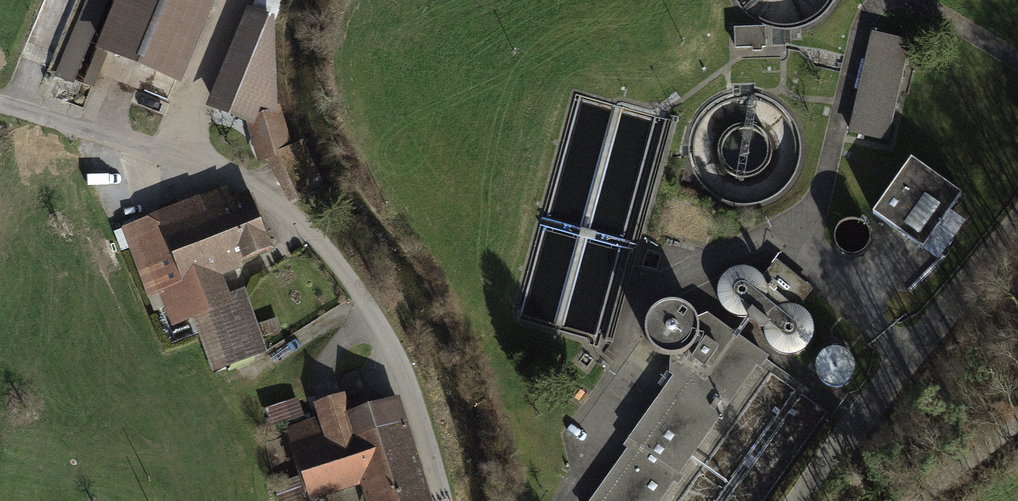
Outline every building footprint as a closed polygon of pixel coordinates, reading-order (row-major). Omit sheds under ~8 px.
[(73,84),(108,0),(86,0),(54,76),(73,84)] [(102,46),(179,78),(212,0),(121,0),(102,46)] [(279,12),(282,0),(261,0),(259,7),(279,12)] [(272,25),(252,17),(215,104),(252,120),(274,113),(272,25)] [(791,46),(791,29),(790,30),(770,28),(771,46),(791,46)] [(885,139),(908,42),(873,34),(850,132),(885,139)] [(274,113),(252,120),(263,157),(276,154),(284,150),(274,113)] [(284,150),(276,154),(291,187),(285,190),(289,199),(320,185),(301,146),(285,152),(284,150)] [(961,195),(911,159),(873,213),(923,248),(961,195)] [(225,193),(126,227),(150,295),(166,289),(178,320),(193,315),(211,365),(261,347),(243,295),(227,302),(215,270),(268,250),(253,212),(246,199),(229,206),(225,193)] [(846,221),(841,224),(837,229),(835,235),(835,241),(837,247),(841,251),(846,254),(851,256),(856,255),(862,253),(866,249),(869,245),(870,239),(870,234),(867,229),(863,224),(858,221),(852,220),(846,221)] [(773,260),(762,276),(766,285),(767,294),(766,300),(772,304),(782,302),(792,302),(799,305),(811,291),(773,260)] [(745,267),(736,267),(727,269),(720,274),(715,281),(712,290),(712,298),(715,306),(720,313),(728,317),(736,319),(744,319),(752,315),(759,310),(763,302),(765,294),(764,285),(759,277),(753,271),(745,267)] [(676,303),(668,303),(660,305),(653,309),(648,316),(645,323),(645,331),(647,339),(651,346),(657,351),(664,354),(672,355),(678,354),(686,351),(692,345),(696,338),(698,330),(697,324),(695,316),(690,310),(683,305),(676,303)] [(791,305),(782,304),(774,306),(766,311),(761,319),(758,327),(758,336),(761,344),(767,350),(774,355),(782,357),(791,356),(799,353),(805,347),(809,340),(811,332),(810,323),(806,315),(799,309),(791,305)] [(260,322),(267,346),(283,342),(277,318),(260,322)] [(591,500),(659,500),(763,355),(718,323),(711,333),(697,324),(698,330),(696,338),(692,345),(686,351),(678,354),(672,355),(671,368),(681,374),(591,500)] [(834,388),(841,388),(848,385),(853,379),(855,373),(856,366),(854,359),(850,354),(845,350),(839,348),(833,348),(827,350),(821,353),(818,358),(815,364),(815,371),(817,377),(821,383),(827,387),(834,388)] [(290,434),(309,492),(366,474),(372,494),(375,500),(399,500),(371,411),(348,418),(336,380),(313,388),(324,423),(290,434)] [(371,411),(399,500),(422,500),(414,477),(405,449),(413,447),(399,402),(371,411)] [(309,414),(285,422),(289,433),(313,425),(309,414)] [(294,491),(298,500),(303,500),(310,499),(306,487),(294,491)]
